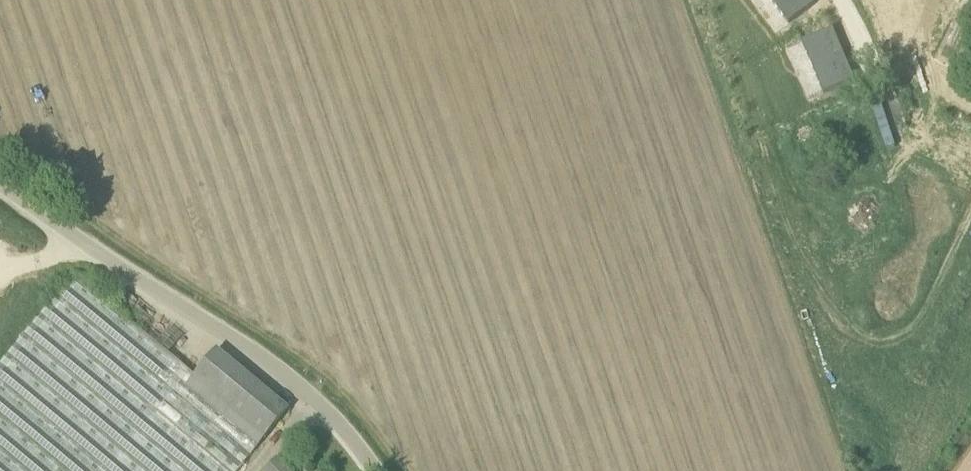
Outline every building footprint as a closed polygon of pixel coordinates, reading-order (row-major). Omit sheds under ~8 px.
[(796,26),(821,3),(819,0),(772,0),(796,26)] [(838,31),(807,45),(830,96),(861,82),(838,31)] [(193,377),(73,277),(0,365),(0,470),(238,470),(258,448),(185,387),(193,377)] [(258,448),(288,411),(216,351),(193,377),(185,387),(258,448)] [(276,462),(266,470),(285,470),(276,462)]
